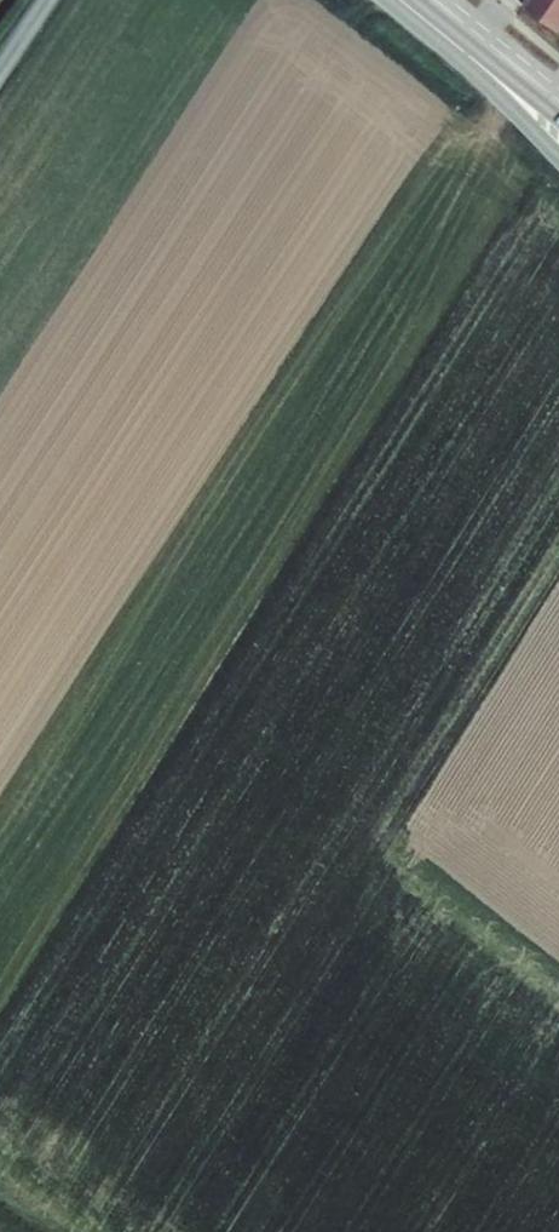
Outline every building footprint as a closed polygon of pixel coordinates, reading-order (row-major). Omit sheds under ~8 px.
[(526,5),(558,26),(558,25),(558,0),(528,0),(526,5)]
